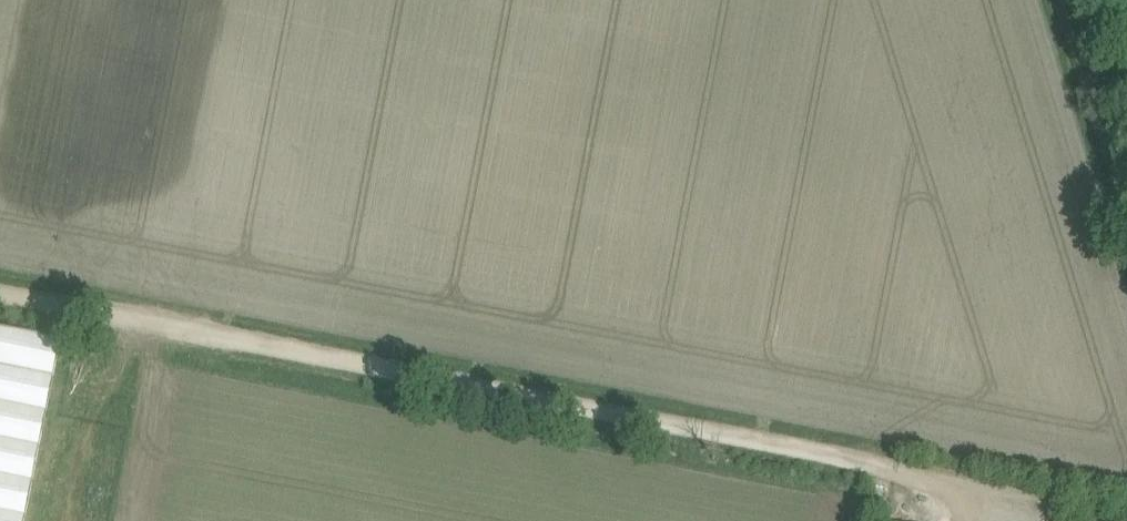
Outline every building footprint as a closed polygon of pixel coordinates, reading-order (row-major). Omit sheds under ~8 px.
[(0,332),(0,520),(28,520),(63,345),(0,332)] [(886,502),(873,500),(871,511),(884,513),(886,502)]
